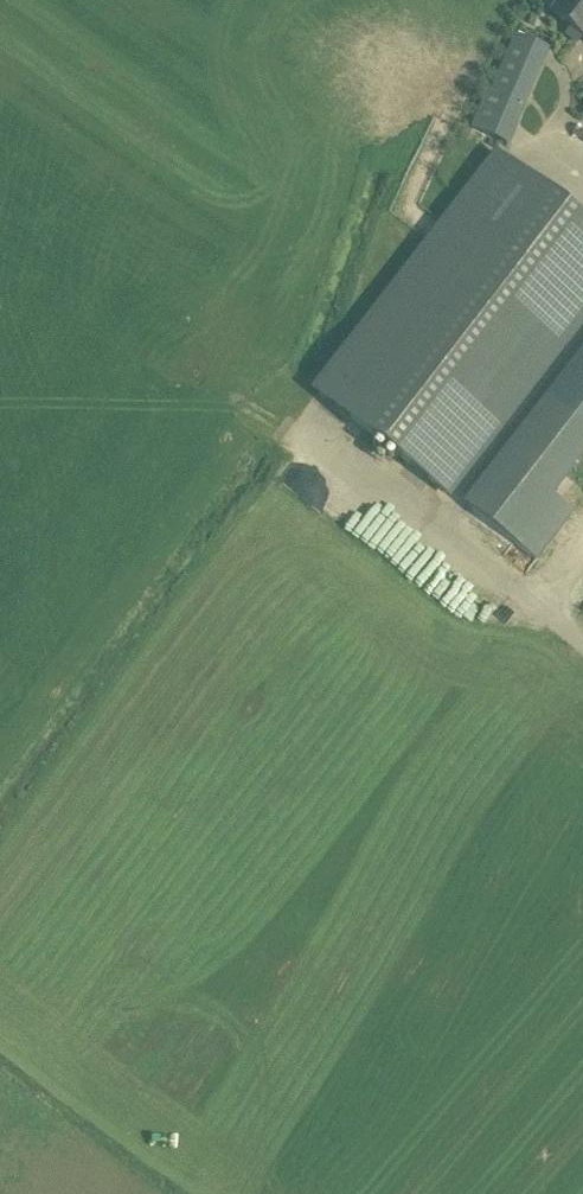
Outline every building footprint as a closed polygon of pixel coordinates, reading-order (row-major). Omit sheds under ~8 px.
[(552,12),(582,36),(582,0),(562,0),(552,12)] [(535,27),(539,18),(533,15),(529,24),(535,27)] [(507,147),(549,50),(514,35),(490,91),(487,90),(469,131),(507,147)] [(582,326),(582,223),(495,155),(311,390),(385,447),(451,498),(582,326)] [(463,506),(516,547),(582,460),(582,350),(463,506)] [(400,559),(413,534),(398,526),(385,551),(400,559)]
